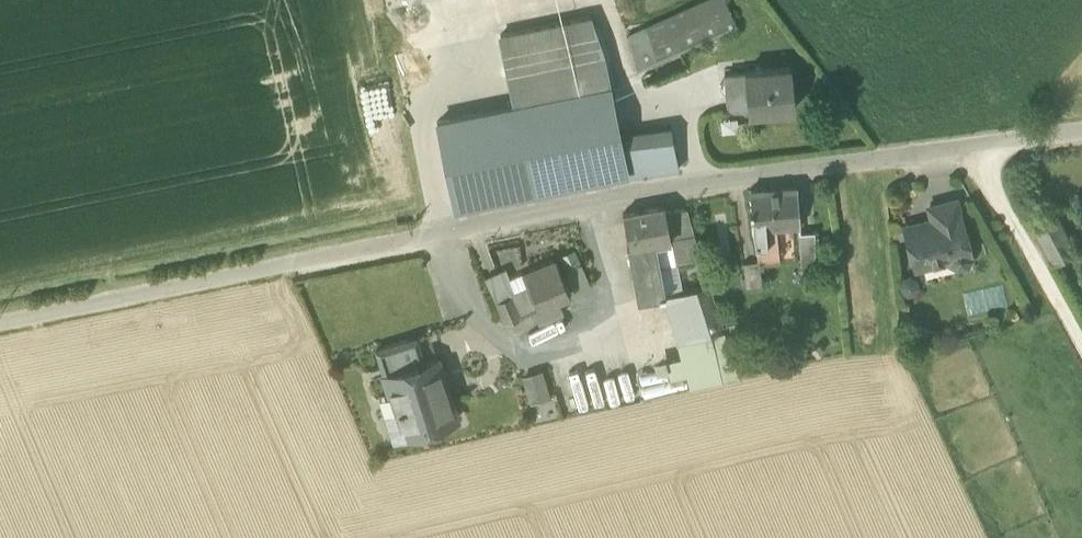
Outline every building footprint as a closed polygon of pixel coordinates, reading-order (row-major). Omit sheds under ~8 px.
[(638,70),(650,65),(737,26),(726,0),(710,0),(627,38),(638,70)] [(500,35),(509,76),(603,55),(592,23),(590,16),(500,35)] [(610,86),(603,55),(509,76),(515,106),(610,86)] [(745,72),(748,102),(749,113),(795,109),(791,67),(745,72)] [(734,103),(748,102),(745,72),(725,75),(727,88),(733,87),(734,103)] [(610,88),(610,86),(515,106),(437,122),(455,208),(626,173),(628,172),(627,171),(620,139),(610,88)] [(626,173),(627,176),(679,169),(672,132),(620,139),(627,171),(628,172),(626,173)] [(750,192),(753,231),(766,230),(777,229),(799,227),(797,189),(750,192)] [(906,229),(917,269),(951,260),(952,264),(959,268),(966,266),(970,259),(969,255),(970,255),(956,202),(930,209),(933,222),(906,229)] [(623,216),(629,246),(629,247),(656,243),(671,240),(671,239),(666,213),(665,207),(623,215),(624,216),(623,216)] [(666,213),(671,239),(694,234),(687,210),(666,213)] [(1036,230),(1053,263),(1076,252),(1058,218),(1036,230)] [(777,229),(766,230),(767,246),(779,245),(777,229)] [(756,247),(767,246),(766,230),(753,231),(756,247)] [(656,243),(661,268),(702,260),(694,234),(671,239),(671,240),(656,243)] [(803,243),(804,271),(817,271),(816,242),(803,243)] [(661,268),(656,243),(629,247),(629,246),(627,246),(638,302),(666,297),(661,268)] [(759,261),(759,262),(780,261),(779,245),(767,246),(756,247),(759,261)] [(524,273),(530,287),(538,307),(570,293),(556,259),(524,273)] [(483,273),(493,293),(516,281),(506,261),(483,273)] [(744,264),(749,288),(764,285),(759,262),(759,261),(747,264),(744,264)] [(522,291),(516,281),(493,293),(499,303),(514,295),(522,291)] [(740,379),(730,350),(710,286),(666,297),(683,360),(687,376),(691,390),(740,379)] [(522,291),(514,295),(522,315),(538,307),(530,287),(522,291)] [(506,323),(522,315),(514,295),(499,303),(506,323)] [(375,349),(384,375),(416,365),(408,339),(375,349)] [(398,412),(405,434),(434,425),(434,427),(455,420),(450,403),(452,402),(438,358),(416,365),(384,375),(390,396),(380,399),(385,416),(395,412),(396,413),(398,412)] [(670,380),(687,376),(683,360),(666,364),(670,380)] [(523,374),(533,418),(544,416),(544,415),(556,412),(554,402),(551,402),(543,369),(523,374)] [(395,412),(385,416),(393,440),(406,437),(405,434),(398,412),(396,413),(395,412)]
